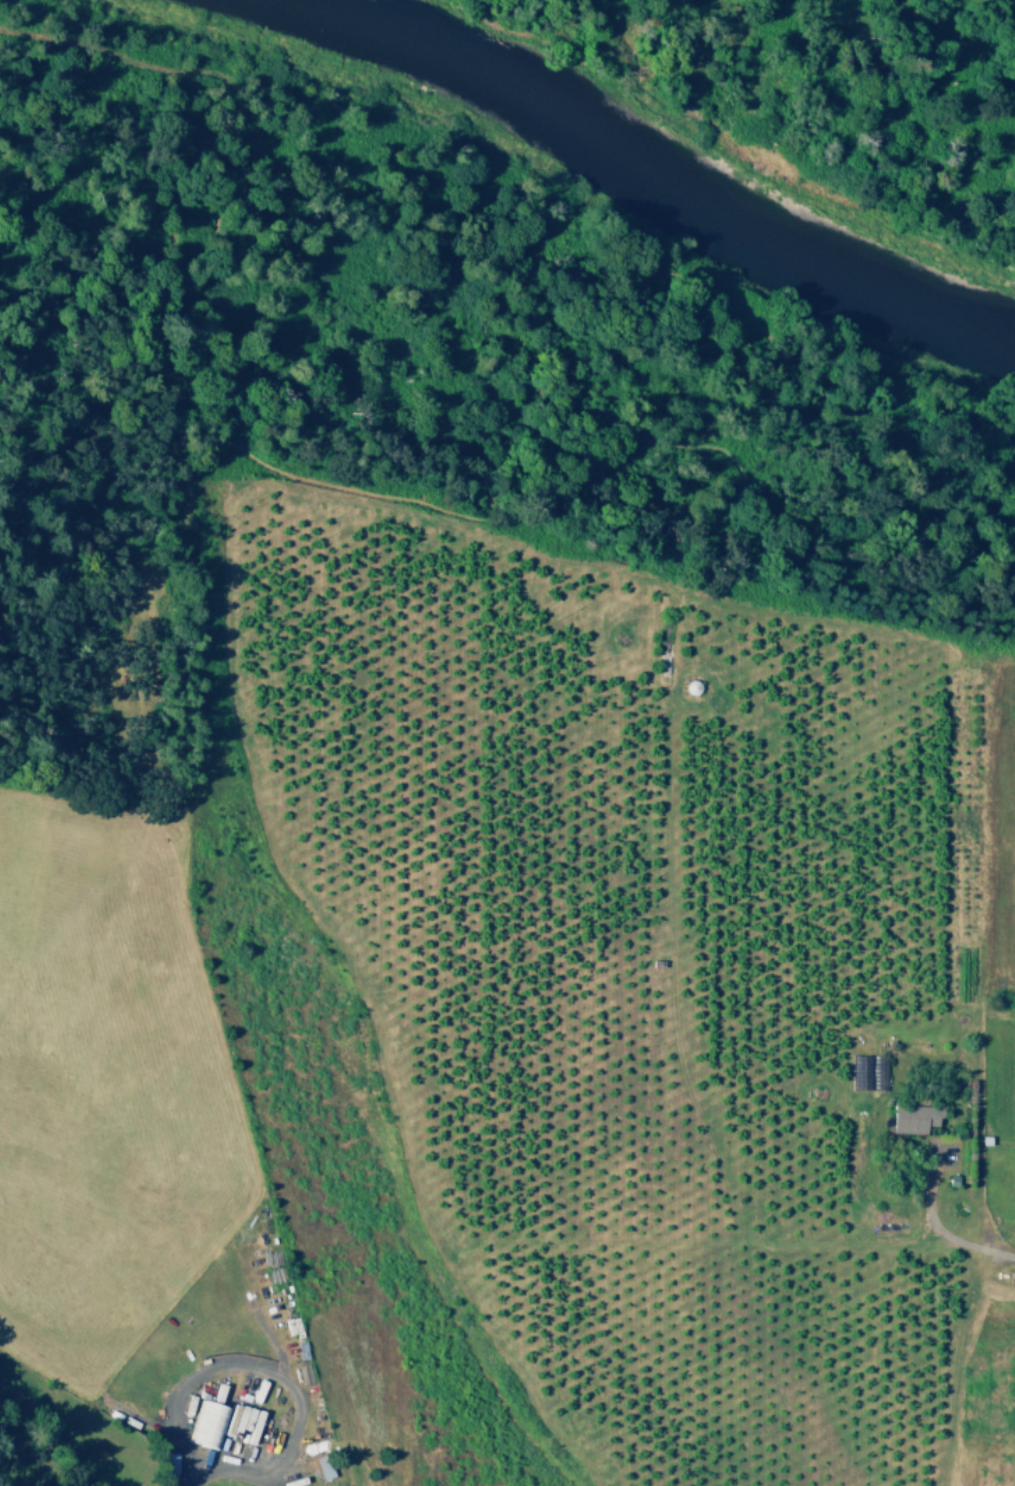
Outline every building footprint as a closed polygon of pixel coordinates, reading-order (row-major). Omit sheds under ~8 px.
[(882,1089),(884,1056),(863,1055),(861,1089),(882,1089)] [(926,1133),(926,1125),(940,1126),(940,1106),(893,1104),(892,1132),(926,1133)] [(186,1440),(214,1450),(228,1406),(201,1397),(186,1440)] [(253,1444),(263,1411),(231,1402),(221,1435),(253,1444)] [(322,1479),(334,1475),(327,1453),(314,1457),(322,1479)]
